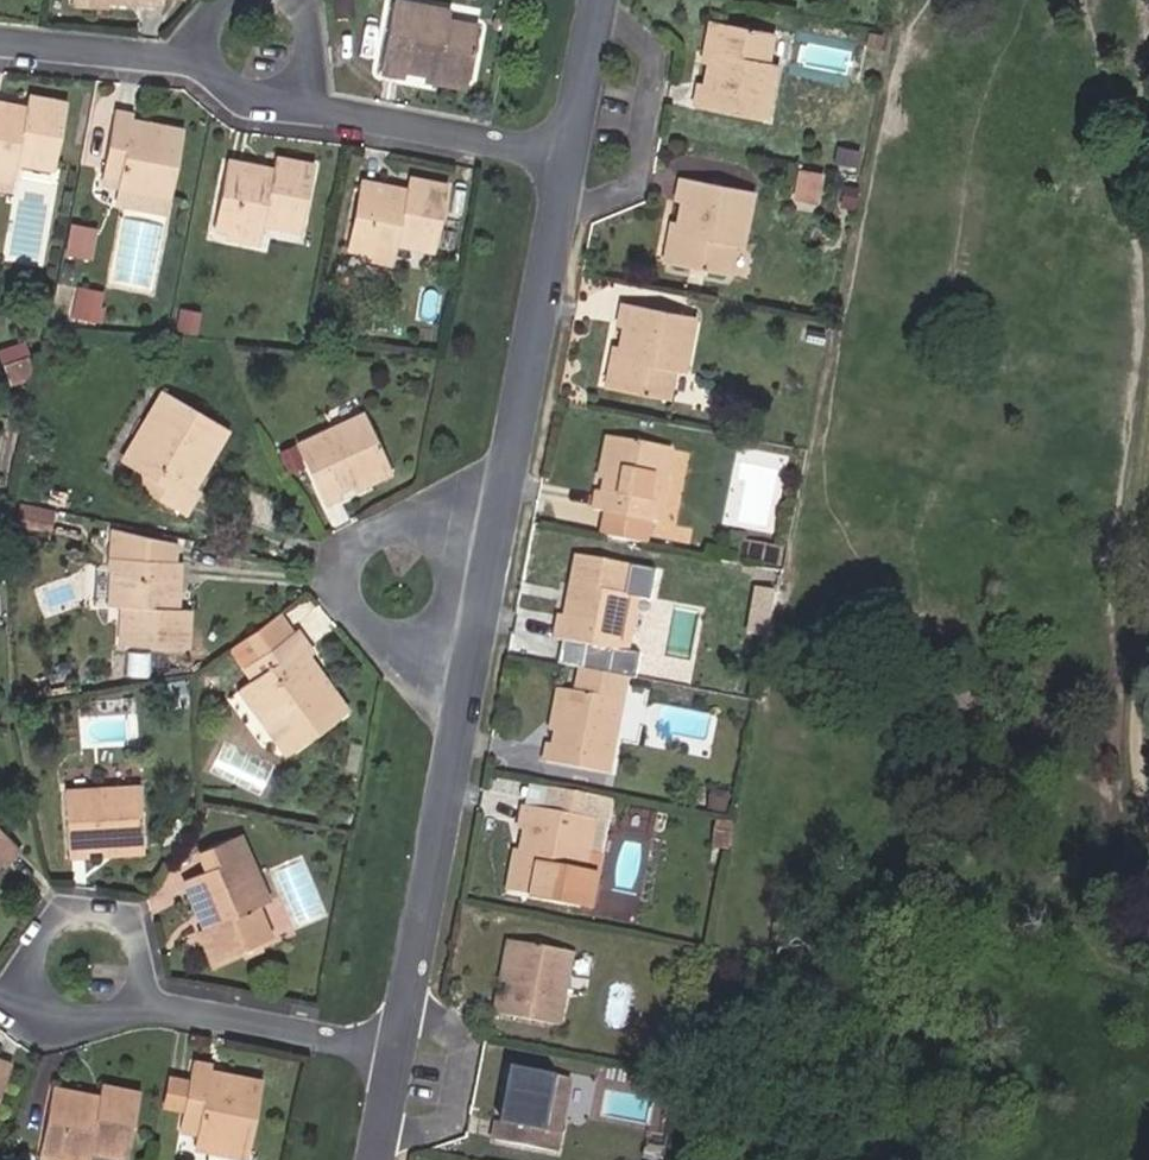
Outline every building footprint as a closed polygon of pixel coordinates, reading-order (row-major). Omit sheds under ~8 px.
[(404,68),(427,71),(467,78),(477,27),(447,20),(448,11),(394,0),(393,0),(380,70),(403,75),(404,68)] [(708,18),(700,60),(707,61),(715,20),(708,18)] [(771,29),(715,20),(707,61),(703,80),(696,78),(691,105),(765,118),(775,62),(766,60),(771,29)] [(876,50),(879,35),(866,33),(863,47),(876,50)] [(426,79),(466,85),(467,78),(427,71),(426,79)] [(12,111),(14,105),(0,102),(0,171),(12,173),(15,160),(51,167),(64,103),(28,95),(25,106),(24,113),(12,111)] [(14,105),(12,111),(24,113),(25,106),(14,105)] [(153,132),(128,126),(130,119),(131,114),(115,111),(101,177),(118,180),(117,188),(169,197),(183,130),(154,124),(153,132)] [(130,119),(128,126),(153,132),(154,124),(130,119)] [(313,166),(274,158),(273,169),(272,175),(261,173),(262,167),(226,160),(214,227),(226,229),(260,236),(263,222),(300,230),(313,166)] [(815,200),(820,174),(799,170),(794,196),(815,200)] [(12,173),(0,171),(0,181),(10,183),(12,173)] [(674,200),(682,202),(678,222),(670,263),(725,274),(731,245),(741,246),(752,190),(679,176),(674,200)] [(404,196),(394,194),(395,188),(359,181),(346,247),(360,249),(394,255),(397,242),(434,249),(446,186),(408,178),(405,189),(404,196)] [(844,184),(839,206),(853,209),(857,187),(844,184)] [(115,198),(167,208),(169,197),(117,188),(115,198)] [(395,188),(394,194),(404,196),(405,189),(395,188)] [(670,220),(662,262),(670,263),(678,222),(670,220)] [(70,224),(68,254),(94,257),(97,227),(70,224)] [(224,239),(258,246),(260,236),(226,229),(224,239)] [(358,259),(392,266),(394,255),(360,249),(358,259)] [(96,319),(99,305),(81,301),(79,316),(96,319)] [(616,324),(622,326),(619,345),(611,387),(668,398),(673,369),(683,372),(694,315),(620,301),(616,324)] [(822,343),(825,325),(810,322),(807,340),(822,343)] [(331,340),(332,328),(313,325),(311,337),(331,340)] [(612,343),(604,386),(611,387),(619,345),(612,343)] [(16,345),(0,350),(0,357),(1,361),(19,354),(16,345)] [(32,365),(29,357),(12,363),(15,372),(32,365)] [(187,482),(200,461),(205,464),(226,428),(163,390),(150,412),(157,416),(127,464),(135,469),(151,478),(143,490),(181,513),(197,488),(191,485),(187,482)] [(127,464),(157,416),(150,412),(120,460),(127,464)] [(336,488),(351,481),(388,464),(364,413),(295,445),(323,503),(340,495),(336,488)] [(608,436),(600,478),(607,480),(615,437),(608,436)] [(595,509),(607,512),(603,534),(654,544),(659,522),(673,448),(615,437),(607,480),(604,492),(598,491),(595,509)] [(687,483),(695,451),(680,447),(672,480),(687,483)] [(205,464),(200,461),(187,482),(191,485),(205,464)] [(354,489),(391,471),(388,464),(351,481),(354,489)] [(135,469),(128,481),(143,490),(151,478),(135,469)] [(184,648),(186,609),(174,608),(169,608),(170,598),(175,599),(177,562),(178,543),(111,530),(109,557),(109,570),(107,605),(120,606),(119,644),(184,648)] [(556,640),(565,642),(561,664),(580,668),(585,669),(625,676),(640,597),(630,595),(635,565),(578,554),(571,596),(567,617),(561,616),(556,640)] [(721,584),(752,589),(756,564),(726,558),(721,584)] [(99,570),(97,604),(107,605),(109,570),(99,570)] [(278,612),(246,635),(259,654),(268,665),(252,677),(245,681),(279,728),(272,733),(287,754),(346,711),(322,678),(317,682),(301,659),(306,656),(310,653),(294,630),(292,632),(278,612)] [(259,654),(244,665),(252,677),(268,665),(259,654)] [(322,678),(306,656),(301,659),(317,682),(322,678)] [(546,762),(610,774),(629,677),(625,676),(585,669),(580,668),(576,691),(565,689),(557,733),(555,744),(550,743),(546,762)] [(245,681),(238,686),(272,733),(279,728),(245,681)] [(560,688),(557,733),(565,689),(560,688)] [(84,848),(101,847),(142,845),(139,788),(63,793),(68,856),(85,855),(84,848)] [(716,792),(701,788),(698,801),(714,804),(716,792)] [(517,893),(594,907),(600,877),(586,874),(600,797),(553,789),(549,812),(527,808),(522,831),(528,832),(524,850),(517,893)] [(697,807),(712,810),(714,804),(698,801),(697,807)] [(1,863),(17,847),(0,829),(0,863),(1,863)] [(268,901),(246,852),(242,854),(234,836),(201,850),(209,868),(185,878),(199,910),(206,907),(212,922),(206,925),(221,959),(239,951),(260,942),(269,938),(255,906),(268,901)] [(102,855),(143,853),(142,845),(101,847),(102,855)] [(517,849),(509,891),(517,893),(524,850),(517,849)] [(206,925),(212,922),(206,907),(199,910),(206,925)] [(196,930),(211,963),(221,959),(206,925),(196,930)] [(509,940),(501,981),(510,983),(517,941),(509,940)] [(574,952),(517,941),(510,983),(507,996),(498,994),(494,1013),(560,1026),(574,952)] [(242,958),(263,949),(260,943),(239,951),(242,958)] [(180,1126),(197,1130),(196,1137),(247,1150),(261,1082),(231,1075),(230,1081),(208,1076),(210,1065),(192,1061),(188,1082),(184,1104),(180,1126)] [(9,1065),(0,1062),(0,1089),(9,1065)] [(508,1066),(500,1107),(506,1109),(515,1068),(508,1066)] [(572,1078),(515,1068),(506,1109),(504,1121),(497,1119),(494,1139),(559,1152),(572,1078)] [(164,1100),(184,1104),(188,1082),(169,1078),(164,1100)] [(86,1101),(87,1096),(52,1088),(39,1153),(52,1155),(77,1159),(86,1159),(89,1148),(127,1157),(139,1093),(100,1085),(98,1097),(97,1103),(86,1101)] [(193,1148),(245,1159),(247,1150),(196,1137),(193,1148)]
